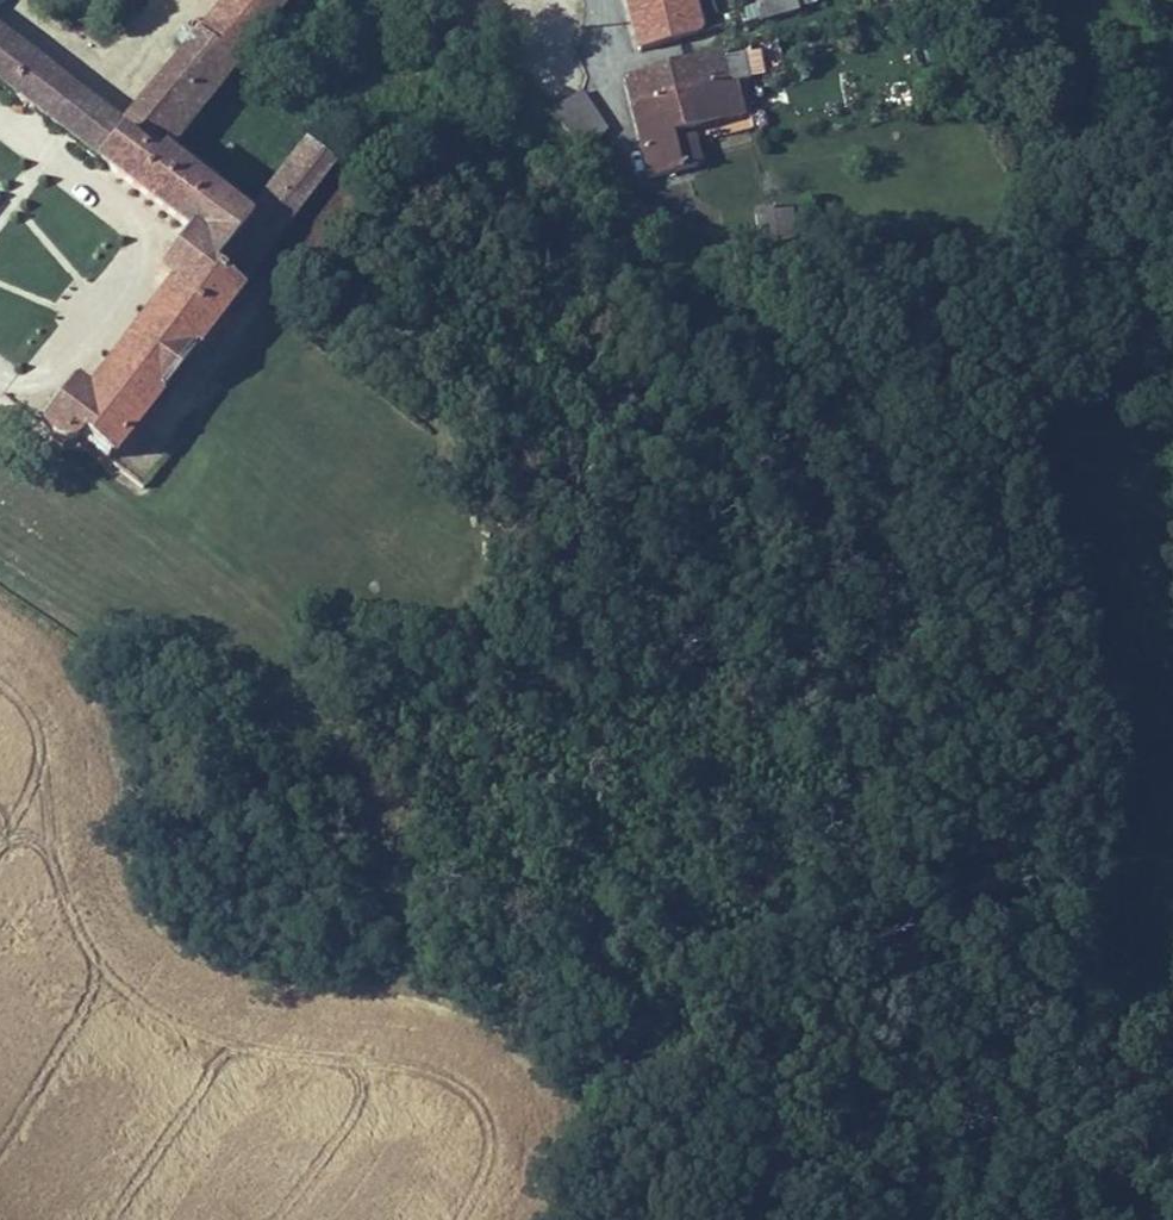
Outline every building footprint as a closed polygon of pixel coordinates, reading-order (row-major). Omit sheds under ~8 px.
[(280,0),(0,0),(0,91),(183,220),(147,270),(158,277),(83,382),(67,371),(30,423),(65,449),(76,433),(110,458),(235,283),(208,263),(246,209),(170,155),(280,0)] [(640,51),(699,35),(702,29),(693,0),(627,0),(640,51)] [(756,5),(760,20),(797,11),(795,0),(778,0),(756,5)] [(759,52),(742,55),(718,60),(717,52),(645,71),(626,77),(633,104),(722,84),(723,88),(734,85),(742,83),(748,82),(748,80),(765,76),(759,52)] [(742,119),(734,85),(723,88),(722,84),(633,104),(651,177),(661,175),(698,167),(692,139),(673,142),(671,134),(742,119)] [(581,92),(549,113),(564,128),(592,108),(581,92)] [(607,131),(592,108),(564,128),(583,147),(607,131)] [(758,240),(793,237),(791,214),(780,215),(779,207),(756,209),(758,240)] [(1169,286),(1172,282),(1172,274),(1168,269),(1161,277),(1169,286)]
